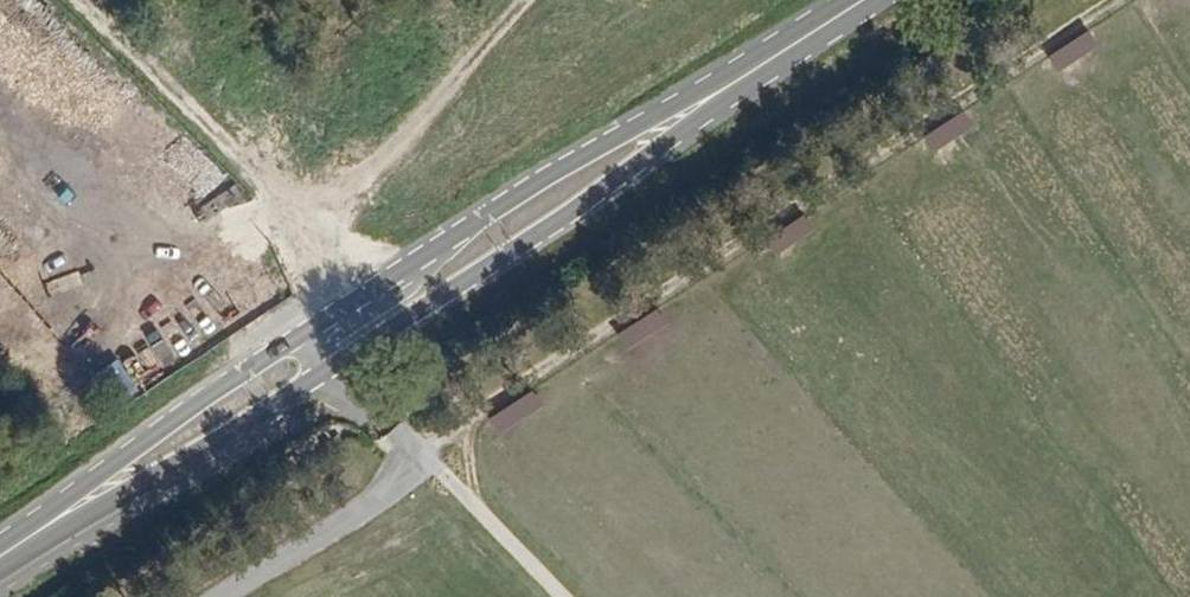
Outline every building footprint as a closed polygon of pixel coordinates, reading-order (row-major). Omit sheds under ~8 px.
[(1061,71),(1100,43),(1088,27),(1050,55),(1061,71)] [(925,129),(932,147),(974,131),(967,113),(925,129)] [(805,213),(763,239),(773,255),(815,229),(805,213)] [(659,306),(618,332),(630,352),(672,325),(659,306)] [(99,348),(115,388),(183,361),(167,321),(99,348)] [(501,435),(545,404),(533,388),(489,418),(501,435)]
